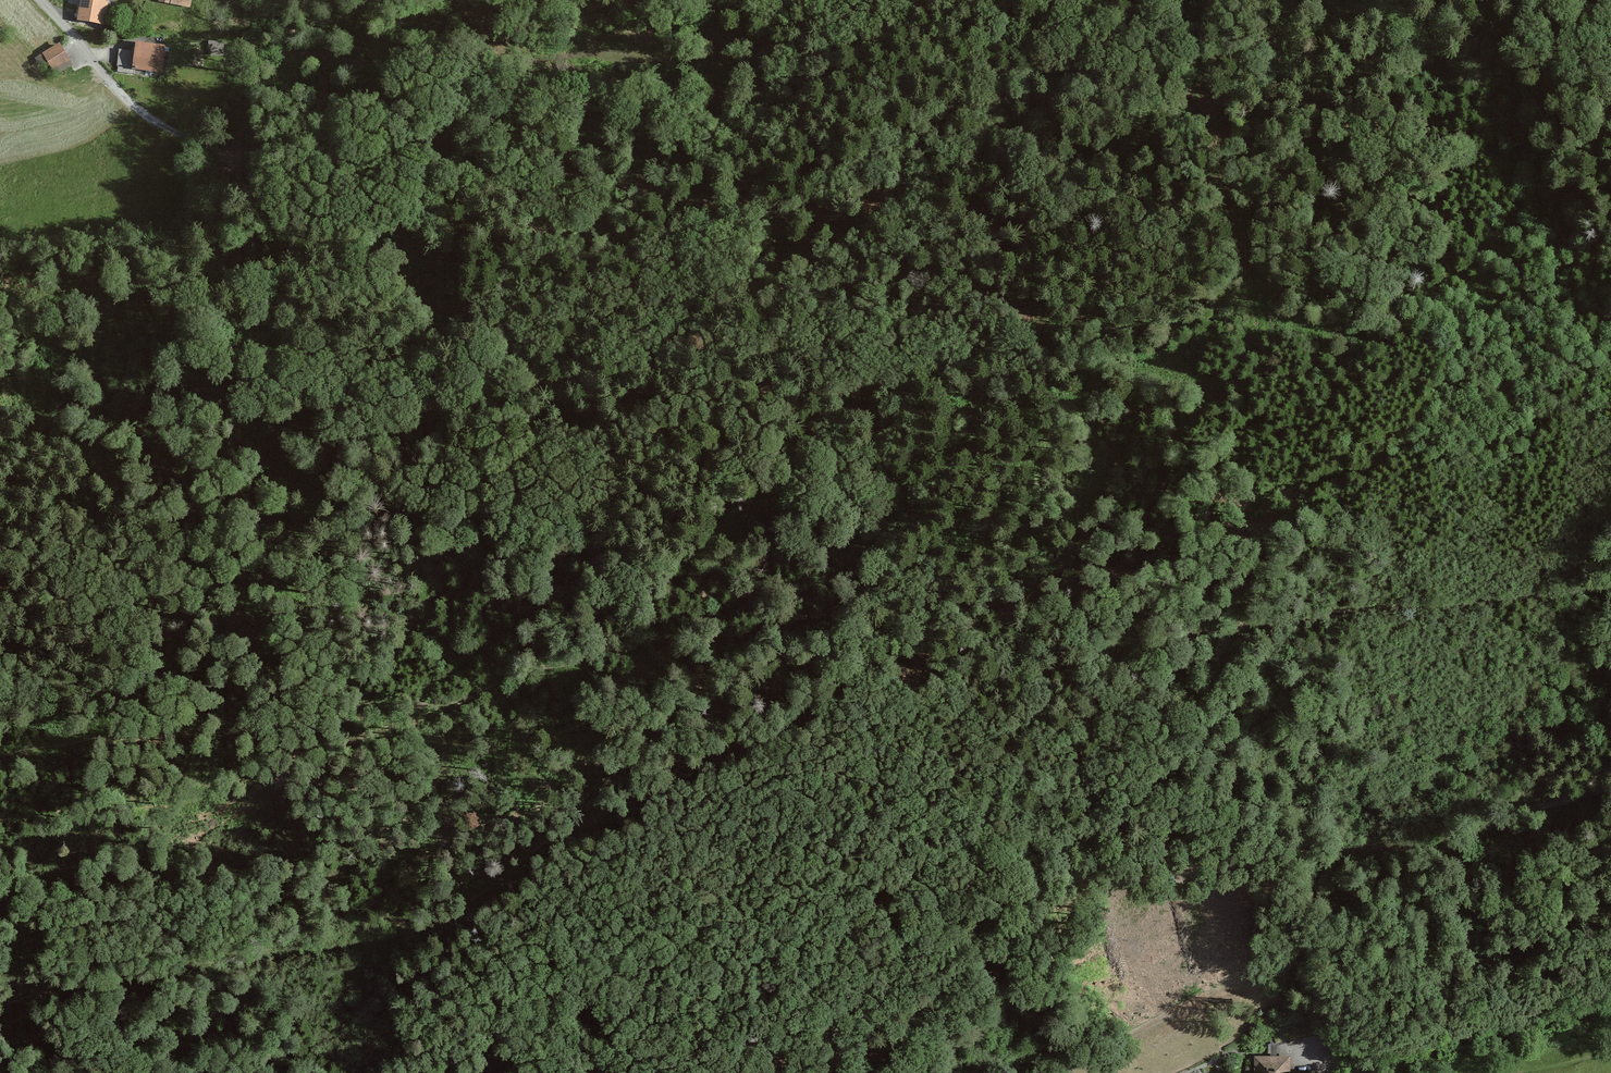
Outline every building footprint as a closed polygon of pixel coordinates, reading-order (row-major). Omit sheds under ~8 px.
[(105,29),(109,6),(106,5),(107,0),(81,0),(77,24),(105,29)] [(190,10),(192,0),(160,0),(159,5),(190,10)] [(164,74),(167,48),(135,45),(135,54),(117,52),(116,69),(164,74)] [(71,65),(59,46),(35,62),(40,70),(48,66),(54,75),(71,65)] [(1254,1056),(1255,1072),(1291,1072),(1291,1056),(1254,1056)]
